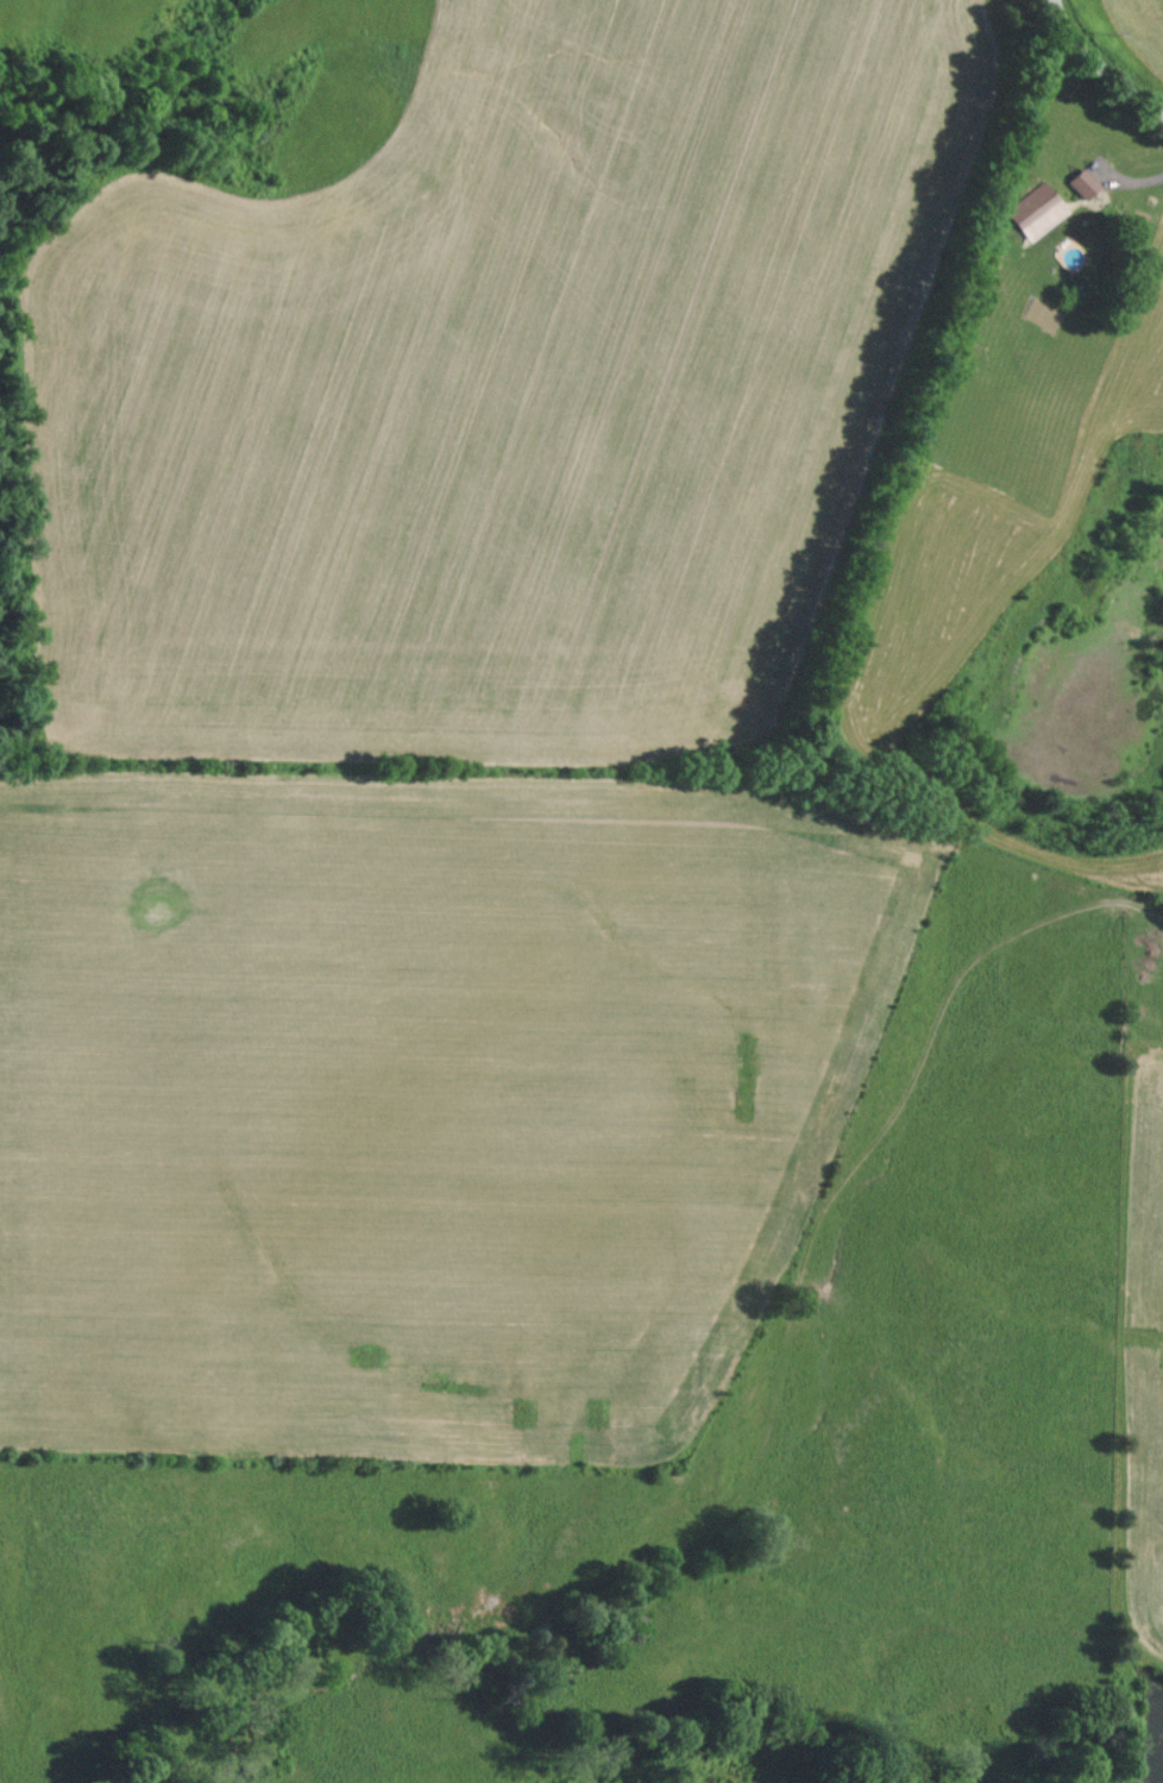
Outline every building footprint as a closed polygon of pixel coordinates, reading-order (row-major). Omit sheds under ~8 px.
[(1065,181),(1082,200),(1097,186),(1080,167),(1065,181)] [(1003,211),(1027,241),(1065,211),(1041,181),(1003,211)]
